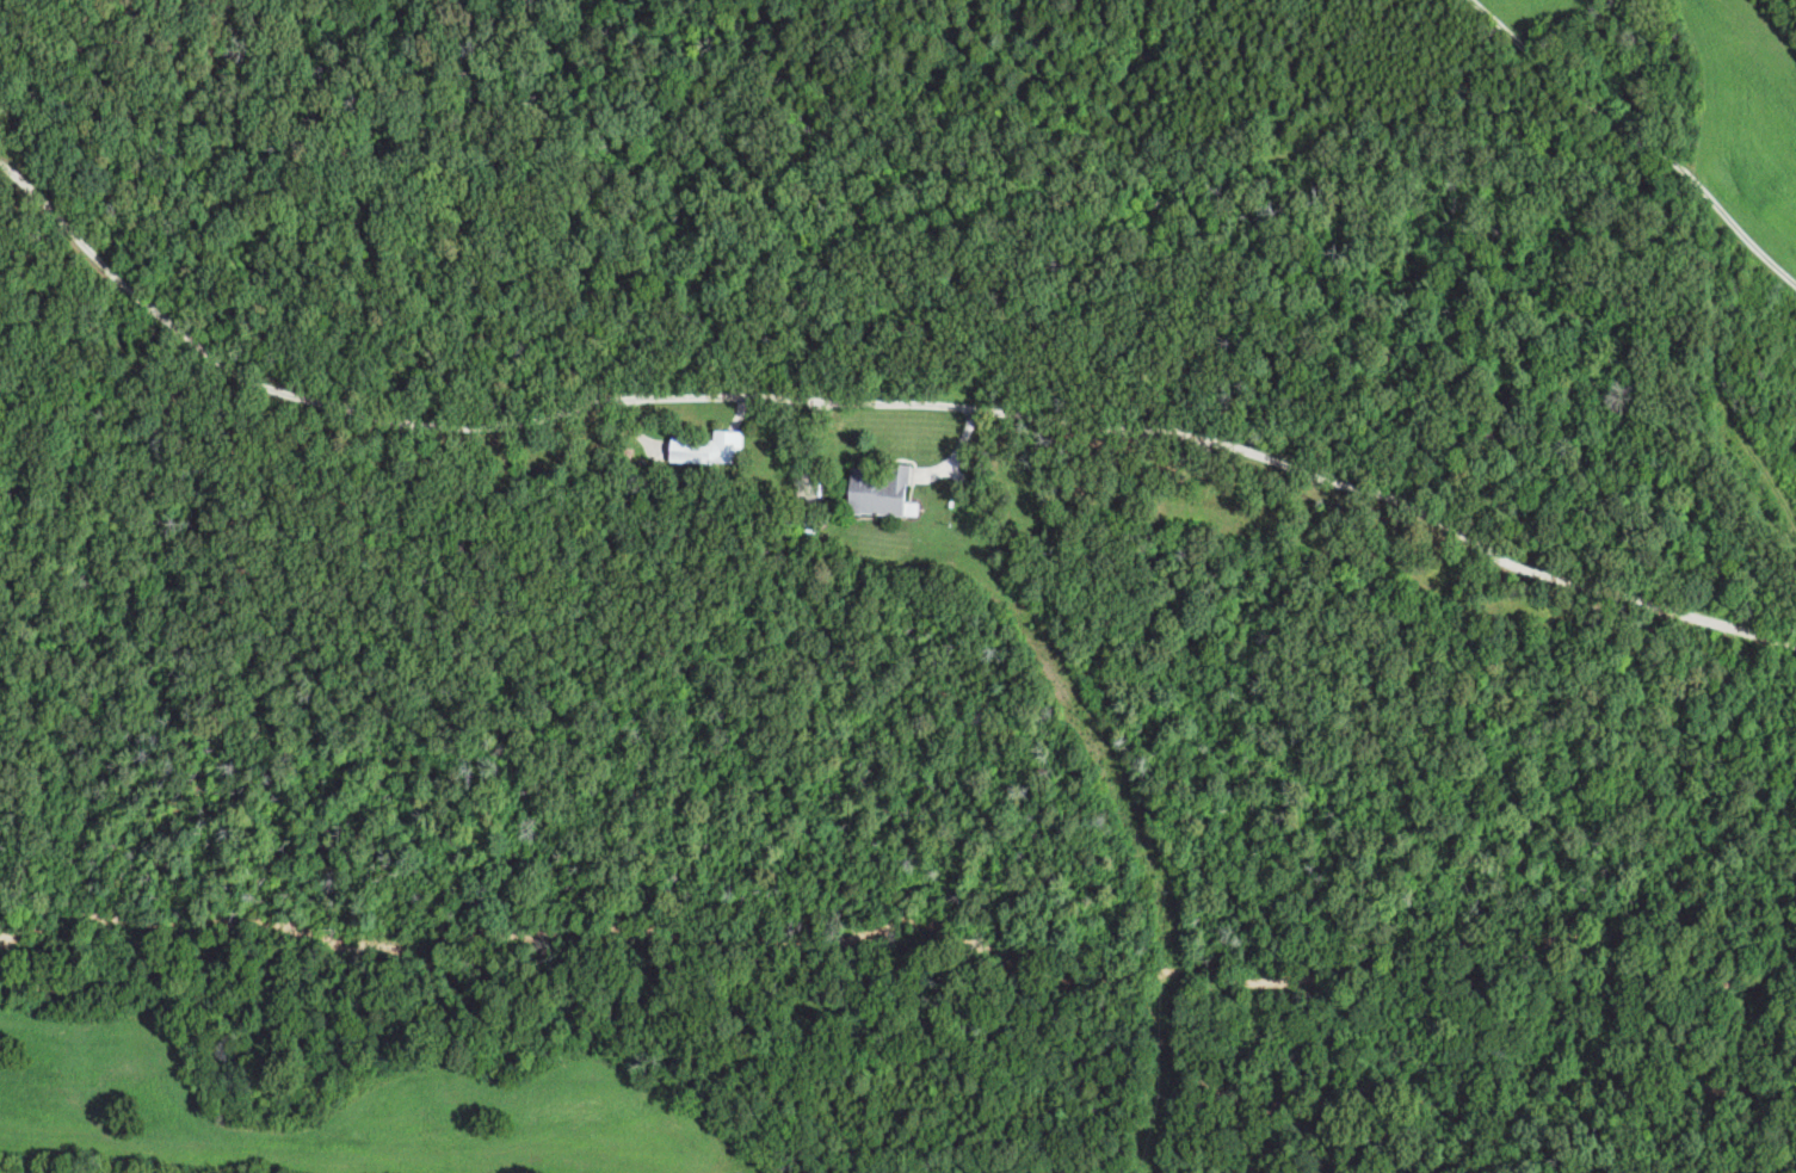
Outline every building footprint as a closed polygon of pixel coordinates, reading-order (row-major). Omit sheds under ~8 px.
[(670,464),(746,465),(746,431),(718,431),(718,440),(670,440),(670,464)] [(916,465),(892,464),(892,470),(854,468),(851,513),(913,517),(916,465)]
